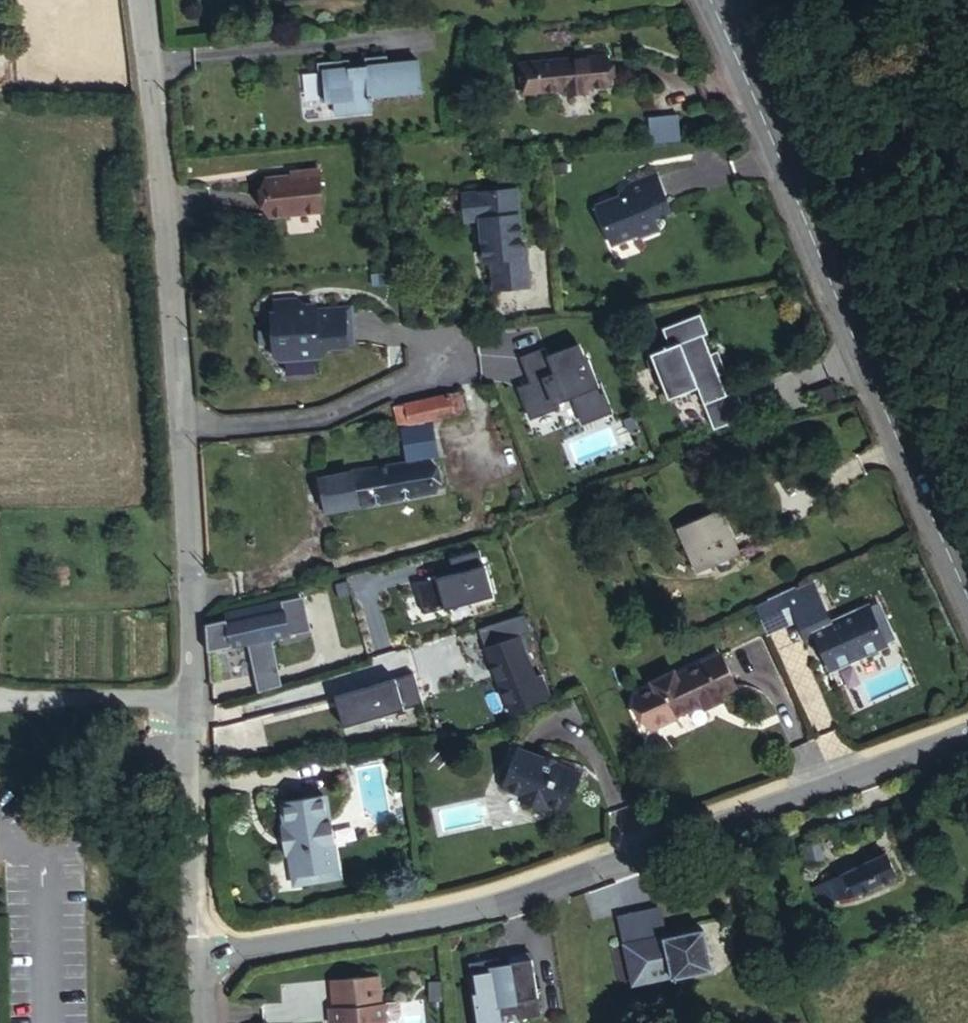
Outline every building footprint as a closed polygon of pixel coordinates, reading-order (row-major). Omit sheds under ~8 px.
[(346,55),(315,58),(318,98),(331,97),(332,110),(367,107),(366,94),(417,90),(414,59),(383,61),(383,52),(361,54),(362,63),(347,64),(346,55)] [(518,95),(608,88),(604,56),(513,64),(518,95)] [(646,120),(649,147),(680,143),(677,116),(646,120)] [(318,205),(314,165),(292,167),(293,170),(261,173),(265,211),(318,205)] [(668,212),(651,172),(624,184),(626,186),(620,189),(622,195),(616,198),(613,196),(591,205),(606,243),(631,233),(635,235),(654,227),(651,219),(668,212)] [(515,188),(460,192),(462,217),(477,216),(480,257),(488,257),(490,287),(526,284),(523,254),(519,254),(515,188)] [(390,267),(377,268),(378,278),(390,277),(390,267)] [(267,297),(268,307),(266,307),(269,350),(274,353),(314,351),(313,343),(342,341),(342,338),(350,337),(348,301),(292,305),(292,295),(267,297)] [(671,351),(656,357),(672,402),(699,393),(712,430),(745,417),(735,393),(725,397),(717,376),(724,374),(716,352),(710,354),(703,336),(707,334),(700,315),(664,329),(671,351)] [(541,350),(538,341),(513,352),(526,384),(519,386),(523,398),(520,399),(527,418),(554,407),(552,402),(569,396),(580,423),(608,411),(596,382),(594,383),(584,359),(581,360),(574,342),(553,351),(551,346),(541,350)] [(434,417),(464,407),(458,388),(407,403),(412,422),(434,417)] [(441,452),(434,417),(412,422),(407,403),(397,406),(406,459),(441,452)] [(444,453),(441,452),(406,459),(319,473),(324,506),(451,484),(444,453)] [(518,501),(531,497),(526,480),(514,484),(518,501)] [(702,568),(741,550),(722,505),(681,522),(702,568)] [(489,572),(480,540),(430,555),(439,587),(489,572)] [(816,590),(810,577),(794,585),(799,598),(816,590)] [(794,585),(793,584),(754,601),(766,628),(796,615),(805,611),(799,598),(794,585)] [(805,611),(796,615),(803,632),(812,629),(815,636),(819,635),(822,642),(819,644),(828,664),(885,639),(867,600),(828,617),(816,590),(799,598),(805,611)] [(209,622),(211,652),(314,629),(307,594),(226,608),(228,618),(209,622)] [(515,626),(515,631),(529,627),(523,607),(475,624),(481,637),(515,626)] [(530,669),(515,631),(515,626),(481,637),(495,682),(530,669)] [(652,682),(636,690),(652,725),(674,714),(673,712),(701,699),(718,691),(735,683),(719,650),(676,671),(652,682)] [(411,666),(338,689),(347,719),(421,696),(411,666)] [(674,666),(650,677),(652,682),(676,671),(674,666)] [(540,668),(530,669),(495,682),(504,705),(547,693),(540,668)] [(338,689),(330,691),(340,721),(347,719),(338,689)] [(718,691),(701,699),(704,703),(720,695),(718,691)] [(222,752),(241,751),(239,723),(221,723),(222,752)] [(575,767),(550,756),(539,753),(513,742),(509,751),(507,752),(504,761),(504,763),(498,781),(512,786),(511,792),(518,794),(521,800),(523,801),(525,801),(529,803),(535,801),(541,804),(542,798),(544,792),(563,798),(575,767)] [(539,753),(550,756),(553,751),(541,747),(539,753)] [(323,790),(318,791),(322,818),(327,818),(323,790)] [(322,818),(318,791),(278,798),(282,825),(284,825),(288,845),(285,846),(289,871),(329,864),(325,839),(331,838),(327,818),(322,818)] [(561,805),(563,798),(544,792),(542,798),(561,805)] [(282,825),(278,798),(271,799),(274,819),(271,819),(276,852),(279,852),(284,881),(337,869),(331,838),(325,839),(329,864),(289,871),(285,846),(288,845),(284,825),(282,825)] [(819,857),(813,846),(799,852),(804,863),(819,857)] [(883,854),(840,872),(849,895),(893,876),(883,854)] [(849,895),(840,872),(823,879),(831,898),(849,895)] [(654,912),(614,921),(620,948),(660,939),(654,912)] [(711,969),(703,931),(660,940),(660,939),(620,948),(628,988),(669,979),(670,980),(711,969)] [(507,950),(508,961),(498,962),(497,951),(468,955),(470,968),(474,968),(476,986),(472,986),(476,1022),(500,1022),(499,1009),(515,1008),(516,1013),(535,1011),(528,948),(507,950)] [(385,1019),(387,1018),(386,1001),(380,1001),(377,973),(330,978),(333,1006),(328,1006),(330,1022),(385,1022),(385,1019)] [(440,983),(428,984),(429,1001),(441,1000),(440,983)]
